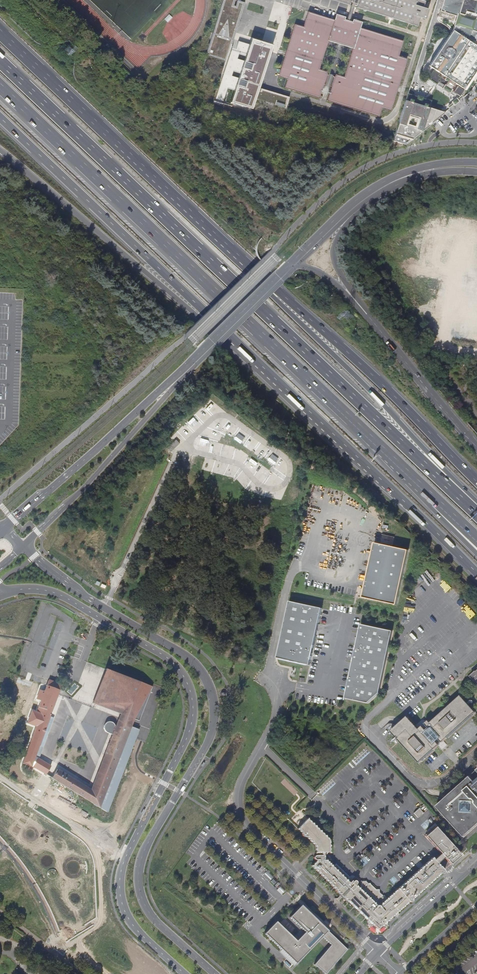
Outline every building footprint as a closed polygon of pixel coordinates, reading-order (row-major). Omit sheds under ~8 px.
[(207,54),(226,60),(244,2),(238,0),(236,6),(233,5),(234,0),(224,0),(207,54)] [(302,0),(282,0),(281,3),(292,6),(300,9),(302,0)] [(348,4),(349,1),(352,2),(355,3),(357,4),(356,7),(408,23),(417,26),(420,17),(424,18),(425,18),(428,8),(423,7),(425,0),(424,0),(334,0),(348,4)] [(474,3),(465,0),(443,0),(441,8),(458,13),(457,16),(453,29),(452,30),(428,65),(434,69),(439,73),(449,79),(448,81),(448,82),(448,83),(450,84),(451,84),(452,84),(453,82),(463,88),(464,86),(476,67),(476,4),(474,3)] [(440,11),(457,16),(458,13),(441,8),(440,11)] [(330,86),(332,86),(328,100),(338,104),(343,105),(380,116),(383,108),(391,110),(407,58),(399,56),(403,40),(360,27),(361,21),(352,19),(352,21),(349,21),(347,20),(344,19),(345,16),(336,14),(334,19),(308,11),(303,26),(295,24),(279,76),(287,79),(285,87),(320,98),(324,84),(326,85),(325,86),(330,87),(330,86)] [(274,45),(252,38),(250,44),(235,39),(216,101),(253,113),(254,109),(284,118),(290,97),(260,88),(274,45)] [(472,90),(464,86),(463,88),(465,90),(462,92),(440,111),(445,112),(471,91),(472,90)] [(445,112),(440,111),(406,100),(396,132),(393,141),(405,144),(432,123),(445,112)] [(180,443),(176,439),(171,444),(174,448),(180,443)] [(375,542),(363,597),(397,604),(409,550),(375,542)] [(290,600),(277,656),(309,664),(322,607),(290,600)] [(361,623),(344,697),(368,702),(379,692),(393,630),(361,623)] [(98,697),(117,708),(115,712),(121,714),(115,726),(112,722),(110,722),(108,722),(105,724),(103,726),(104,730),(105,731),(106,732),(108,733),(113,735),(91,790),(57,769),(53,775),(52,775),(50,777),(69,789),(75,793),(108,813),(140,730),(132,726),(134,719),(138,721),(152,686),(108,669),(98,697)] [(36,726),(30,741),(39,745),(44,733),(45,728),(51,712),(51,711),(55,701),(61,685),(49,680),(48,681),(46,686),(36,712),(32,711),(27,723),(36,726)] [(418,729),(413,722),(396,738),(419,763),(438,746),(438,743),(436,741),(439,739),(440,741),(443,741),(475,711),(460,695),(430,722),(428,720),(425,723),(429,729),(427,731),(422,726),(418,729)] [(390,731),(396,738),(413,722),(407,716),(390,731)] [(35,757),(39,745),(30,741),(22,763),(29,766),(33,767),(47,775),(48,772),(47,772),(51,766),(35,757)] [(475,781),(470,775),(437,806),(464,837),(476,825),(476,779),(475,781)] [(79,805),(83,798),(67,789),(63,796),(79,805)] [(423,814),(418,809),(413,814),(417,819),(423,814)] [(339,901),(342,898),(343,899),(355,886),(354,885),(356,884),(357,883),(357,882),(356,881),(355,880),(354,880),(353,881),(351,883),(350,882),(349,883),(347,881),(347,880),(345,880),(342,876),(342,875),(340,875),(337,871),(337,870),(335,870),(332,866),(332,865),(330,865),(330,863),(328,863),(328,862),(327,862),(327,860),(324,860),(324,852),(328,852),(330,853),(329,851),(329,847),(330,846),(329,844),(329,840),(326,837),(326,835),(324,835),(320,832),(321,830),(319,831),(315,827),(315,825),(314,826),(313,824),(313,823),(311,823),(308,820),(308,818),(307,818),(307,819),(307,820),(298,828),(297,828),(297,829),(299,829),(302,833),(302,836),(303,837),(306,837),(310,840),(310,842),(311,842),(315,845),(314,846),(315,847),(315,852),(315,853),(315,854),(316,853),(321,852),(321,855),(315,855),(314,856),(313,857),(313,858),(314,858),(314,859),(315,859),(316,860),(315,862),(312,865),(310,865),(310,866),(312,866),(316,869),(316,871),(318,871),(321,875),(321,876),(323,876),(326,880),(326,881),(328,881),(331,884),(331,886),(333,886),(336,889),(336,893),(340,895),(336,898),(334,898),(334,901),(334,903),(339,903),(339,901)] [(461,856),(435,828),(428,834),(444,851),(441,854),(444,858),(451,865),(461,856)] [(407,881),(405,881),(413,890),(417,894),(417,892),(421,889),(423,889),(423,888),(426,884),(428,885),(428,883),(429,882),(431,882),(430,881),(434,878),(436,878),(436,876),(439,873),(442,873),(444,871),(444,870),(432,857),(431,857),(431,859),(430,859),(429,859),(429,861),(425,864),(423,864),(423,866),(420,869),(418,869),(418,870),(417,871),(415,871),(415,873),(412,876),(410,876),(410,878),(407,881)] [(358,887),(356,886),(355,886),(343,899),(345,901),(349,901),(352,904),(352,906),(354,906),(357,909),(357,911),(359,911),(362,914),(362,916),(364,915),(367,919),(367,921),(369,920),(372,923),(372,926),(374,925),(377,928),(384,922),(386,921),(388,921),(388,919),(391,916),(393,916),(394,916),(393,914),(397,911),(399,911),(399,909),(402,906),(404,906),(404,904),(408,901),(409,902),(410,902),(412,900),(412,899),(412,897),(415,894),(417,895),(417,894),(413,890),(405,881),(405,882),(401,886),(399,885),(400,887),(398,888),(397,888),(397,889),(393,893),(392,892),(392,894),(388,898),(387,898),(386,897),(386,895),(383,896),(383,894),(381,895),(379,892),(379,889),(376,890),(371,884),(370,883),(368,883),(366,882),(361,882),(361,886),(360,887),(358,887)] [(326,929),(326,927),(326,926),(325,926),(324,926),(323,926),(301,905),(289,917),(305,932),(296,941),(276,921),(264,933),(281,950),(296,964),(321,935),(331,945),(314,964),(326,973),(347,949),(326,929)] [(296,964),(281,950),(279,952),(294,966),(296,964)]
